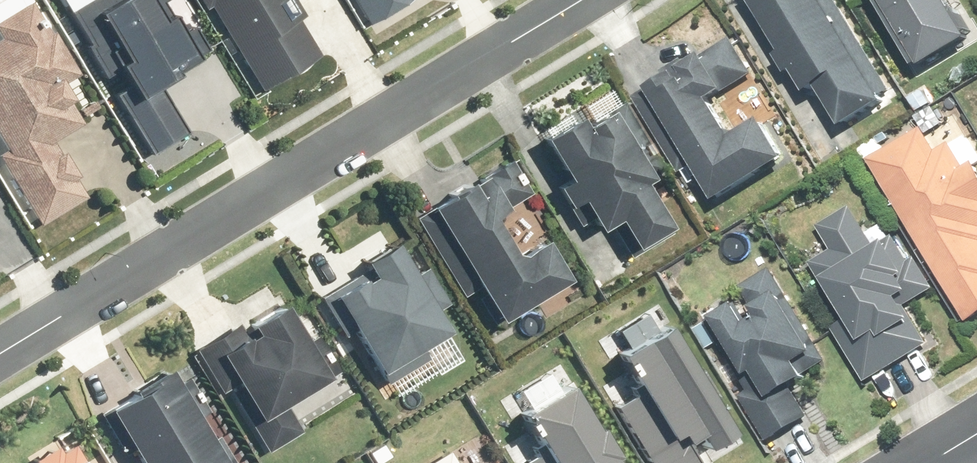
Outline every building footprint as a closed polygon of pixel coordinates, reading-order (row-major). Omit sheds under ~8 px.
[(1,154),(45,225),(90,197),(80,180),(86,176),(69,148),(65,151),(58,141),(90,121),(75,97),(81,94),(71,79),(82,72),(38,0),(33,0),(29,3),(28,0),(0,0),(0,32),(3,38),(0,40),(0,130),(11,148),(1,154)] [(109,77),(124,69),(132,85),(116,93),(151,156),(191,134),(166,87),(185,77),(178,65),(210,47),(198,25),(187,31),(175,10),(172,12),(165,0),(66,0),(71,9),(109,77)] [(212,7),(216,5),(271,87),(322,52),(299,20),(307,15),(300,4),(305,0),(207,0),(212,7)] [(372,26),(417,0),(357,0),(372,26)] [(799,89),(811,82),(834,120),(874,96),(881,92),(827,0),(746,0),(799,89)] [(941,0),(868,0),(907,66),(913,62),(961,33),(941,0)] [(725,37),(640,89),(631,94),(676,169),(685,163),(708,202),(776,161),(751,120),(748,123),(726,136),(702,96),(724,83),(739,74),(745,70),(725,37)] [(579,119),(543,139),(566,181),(554,187),(568,210),(581,202),(598,232),(615,222),(630,248),(664,228),(640,185),(661,173),(623,106),(585,128),(579,119)] [(876,161),(973,322),(976,320),(976,162),(972,166),(957,141),(941,150),(929,129),(890,152),(883,140),(862,152),(870,164),(876,161)] [(514,161),(418,218),(464,297),(482,287),(505,324),(578,281),(552,237),(541,243),(533,248),(522,229),(514,234),(500,211),(533,192),(514,161)] [(882,246),(856,206),(824,226),(840,250),(814,266),(846,316),(834,324),(869,381),(939,338),(918,305),(941,290),(919,256),(914,259),(899,235),(882,246)] [(32,258),(19,236),(9,242),(0,226),(0,277),(32,258)] [(335,297),(356,332),(387,383),(428,358),(423,350),(449,334),(436,312),(447,305),(425,269),(415,276),(396,244),(364,264),(371,275),(335,297)] [(824,366),(766,267),(735,286),(752,317),(741,323),(730,304),(705,318),(746,389),(737,394),(750,417),(766,444),(810,419),(795,393),(814,382),(809,374),(824,366)] [(243,324),(201,349),(267,455),(306,431),(289,403),(343,370),(319,331),(314,335),(294,302),(257,324),(261,329),(251,336),(243,324)] [(677,322),(664,330),(651,309),(597,341),(619,378),(609,384),(655,462),(702,462),(690,443),(709,431),(717,446),(742,431),(677,322)] [(113,407),(147,462),(239,462),(208,413),(215,408),(194,374),(185,379),(178,368),(113,407)] [(578,388),(571,393),(529,418),(552,455),(540,462),(626,462),(625,461),(629,458),(612,430),(607,433),(578,388)] [(78,442),(65,451),(59,441),(33,458),(36,462),(91,462),(78,442)] [(454,451),(435,462),(461,462),(454,451)]
